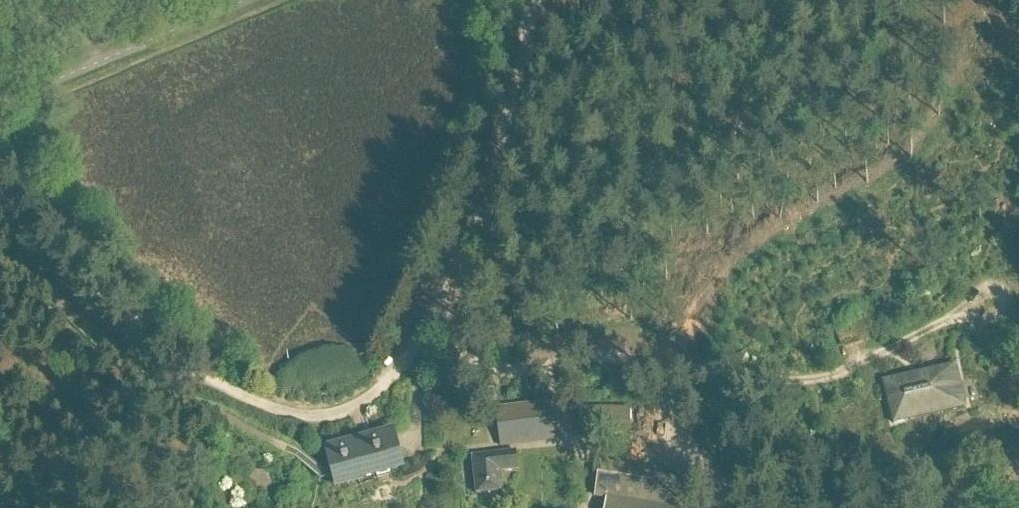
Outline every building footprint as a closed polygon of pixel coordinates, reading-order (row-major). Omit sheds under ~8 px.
[(894,426),(967,409),(957,366),(884,383),(894,426)] [(551,403),(496,410),(501,449),(556,442),(551,403)] [(353,448),(326,455),(334,488),(405,470),(396,437),(363,446),(362,442),(352,444),(353,448)] [(475,459),(473,460),(477,497),(503,494),(501,475),(518,474),(516,455),(486,458),(485,453),(474,455),(475,459)] [(645,507),(652,507),(657,472),(600,463),(594,500),(645,507)]
